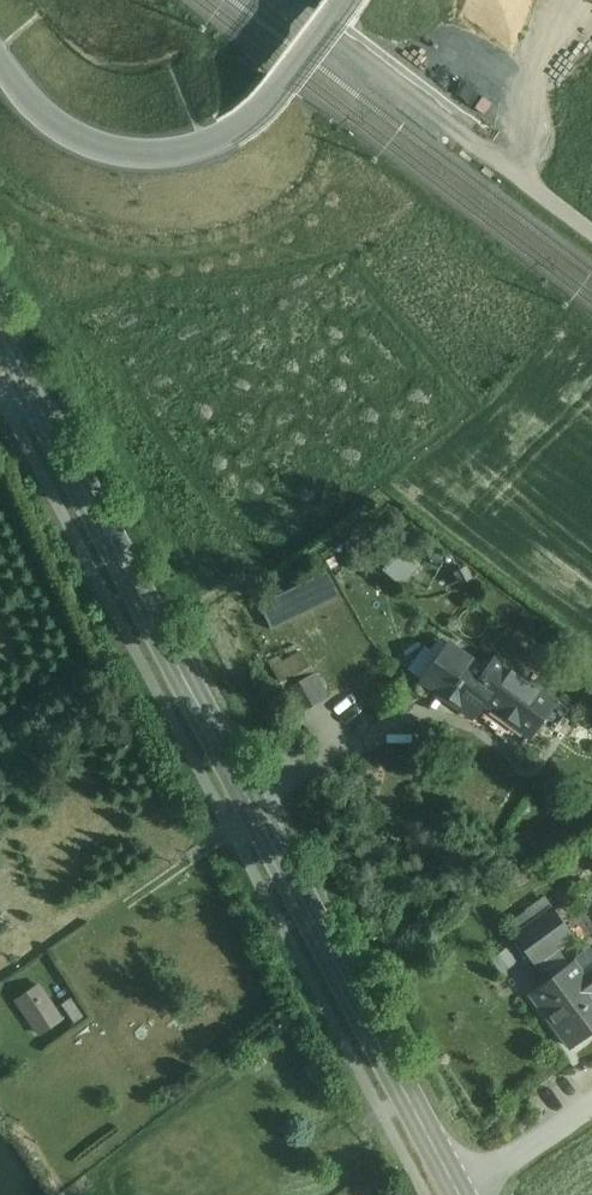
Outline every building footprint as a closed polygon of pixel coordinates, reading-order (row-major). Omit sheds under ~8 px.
[(504,654),(493,670),(463,648),(449,637),(419,679),(471,718),(484,699),(536,736),(563,697),(530,673),(504,654)] [(307,648),(277,660),(298,709),(327,697),(307,648)] [(516,937),(536,964),(574,936),(554,909),(516,937)] [(575,962),(535,992),(532,995),(572,1049),(591,1034),(591,965),(583,972),(575,962)] [(41,981),(14,999),(39,1035),(65,1018),(41,981)]
